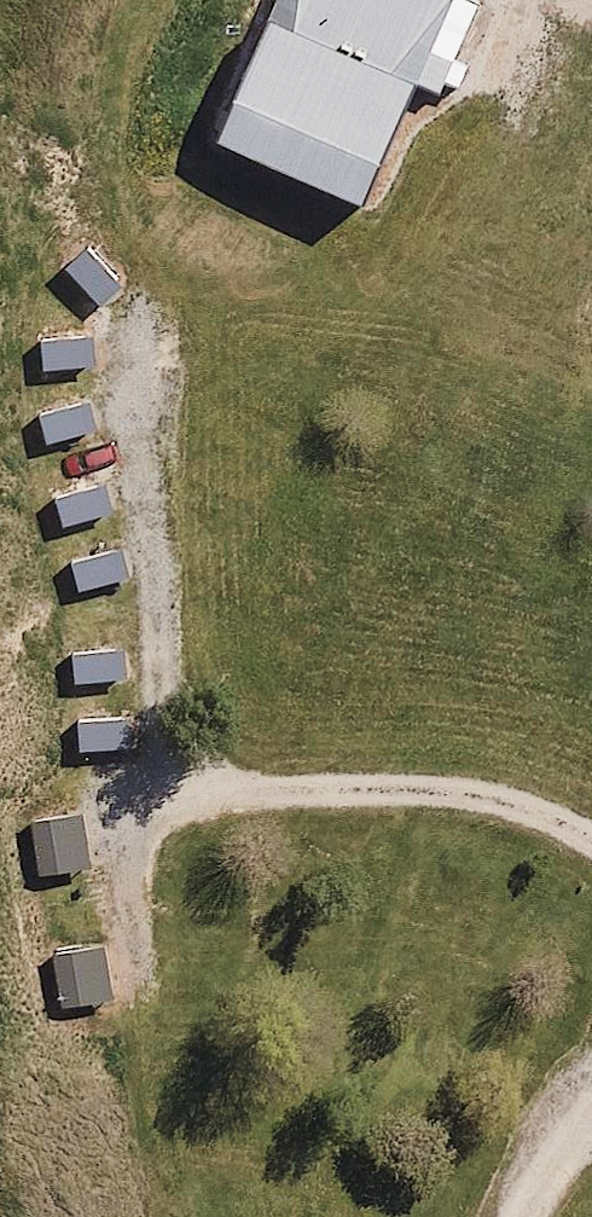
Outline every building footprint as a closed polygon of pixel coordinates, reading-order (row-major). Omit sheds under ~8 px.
[(478,0),(278,0),(215,154),(370,216),(421,89),(444,98),(483,2),(478,0)] [(105,250),(72,276),(101,314),(135,288),(105,250)] [(103,333),(37,343),(43,379),(109,369),(103,333)] [(88,396),(38,411),(48,442),(97,427),(88,396)] [(109,484),(59,498),(68,529),(117,515),(109,484)] [(119,543),(70,557),(79,588),(128,574),(119,543)] [(124,646),(72,649),(74,682),(126,678),(124,646)] [(140,705),(80,714),(86,751),(146,742),(140,705)] [(89,863),(84,816),(37,822),(42,868),(89,863)] [(123,946),(58,949),(61,1007),(125,1005),(123,946)] [(59,996),(54,949),(6,955),(12,1001),(59,996)]
